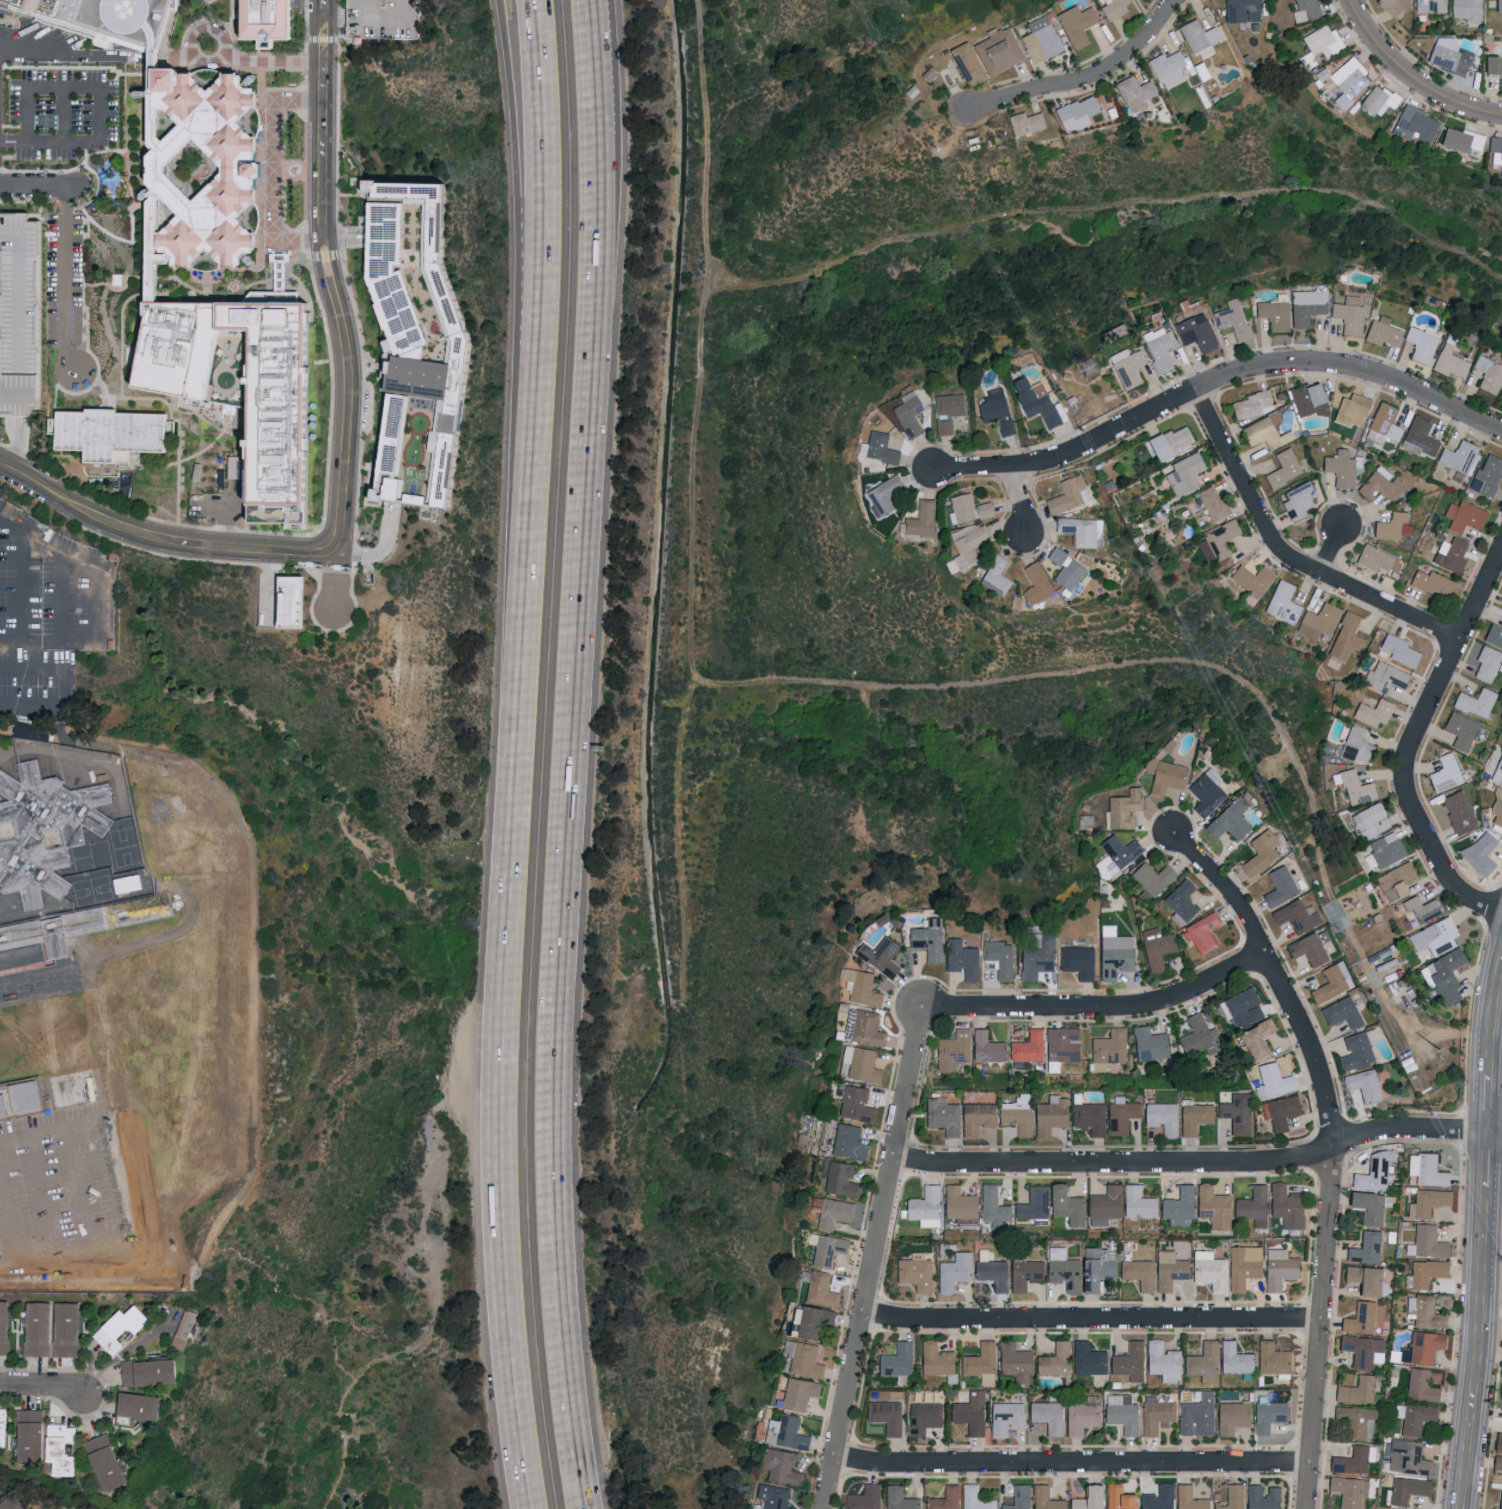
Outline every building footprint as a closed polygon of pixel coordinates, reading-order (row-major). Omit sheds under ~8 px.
[(88,36),(135,38),(197,227),(162,206),(160,277),(263,243),(267,99),(179,47),(165,3),(167,0),(28,0),(88,36)] [(241,37),(242,0),(292,0),(291,38),(273,38),(273,47),(258,47),(258,37),(241,37)] [(360,39),(398,34),(397,22),(389,24),(383,23),(374,14),(376,6),(387,9),(387,6),(393,0),(355,0),(360,39)] [(1099,6),(1106,21),(1126,11),(1123,4),(1129,1),(1128,0),(1106,0),(1107,3),(1099,6)] [(1259,21),(1259,0),(1224,0),(1224,22),(1259,21)] [(1291,11),(1293,22),(1318,17),(1315,0),(1293,0),(1295,10),(1291,11)] [(1393,17),(1412,0),(1378,0),(1393,17)] [(1445,11),(1445,0),(1415,0),(1415,12),(1445,11)] [(1465,18),(1464,26),(1479,26),(1479,0),(1451,0),(1450,17),(1465,18)] [(1087,42),(1081,29),(1098,21),(1091,6),(1078,12),(1075,5),(1055,14),(1072,49),(1087,42)] [(1019,37),(1031,63),(1062,50),(1046,14),(1026,23),(1030,32),(1019,37)] [(1178,27),(1192,54),(1221,39),(1214,26),(1204,31),(1197,18),(1178,27)] [(1329,22),(1301,36),(1309,54),(1327,46),(1331,53),(1342,48),(1329,22)] [(993,72),(1024,59),(1009,25),(999,30),(993,30),(993,72)] [(1148,60),(1162,90),(1185,79),(1180,68),(1186,65),(1179,49),(1164,56),(1163,53),(1148,60)] [(1497,60),(1497,56),(1482,55),(1482,73),(1498,73),(1498,88),(1501,88),(1501,60),(1497,60)] [(1332,101),(1341,111),(1353,101),(1351,97),(1372,79),(1352,56),(1328,77),(1341,92),(1332,101)] [(1129,113),(1147,104),(1145,100),(1157,93),(1150,80),(1137,86),(1131,74),(1114,83),(1129,113)] [(1399,97),(1373,83),(1359,107),(1379,117),(1386,104),(1393,108),(1399,97)] [(1098,112),(1091,94),(1053,110),(1063,134),(1085,124),(1082,118),(1098,112)] [(1438,120),(1404,104),(1390,133),(1407,141),(1408,137),(1427,145),(1438,120)] [(1006,115),(1011,136),(1044,127),(1040,111),(1024,116),(1022,111),(1006,115)] [(1467,147),(1480,150),(1483,135),(1444,126),(1440,146),(1466,152),(1467,147)] [(1501,164),(1501,139),(1490,139),(1489,164),(1501,164)] [(488,508),(491,329),(477,321),(479,254),(464,248),(466,181),(374,179),(374,191),(383,191),(383,199),(385,199),(382,341),(407,352),(407,360),(397,360),(397,390),(395,389),(393,488),(385,488),(382,493),(370,493),(370,501),(452,502),(458,507),(488,508)] [(39,413),(39,406),(47,406),(47,220),(36,220),(36,211),(0,211),(0,413),(39,413)] [(1327,290),(1292,291),(1293,328),(1309,328),(1308,313),(1327,313),(1327,290)] [(1330,317),(1342,318),(1341,334),(1360,336),(1364,306),(1358,305),(1359,297),(1345,295),(1344,304),(1332,303),(1330,317)] [(1217,330),(1229,326),(1235,343),(1251,338),(1237,297),(1225,301),(1228,308),(1212,313),(1217,330)] [(323,302),(156,301),(156,390),(227,391),(228,329),(272,329),(272,344),(282,345),(282,360),(282,368),(272,368),(271,493),(269,493),(269,503),(261,503),(261,521),(302,522),(302,528),(316,528),(316,510),(309,510),(309,502),(322,502),(323,302)] [(1289,331),(1288,301),(1254,302),(1255,317),(1268,316),(1269,332),(1289,331)] [(1218,346),(1202,311),(1173,324),(1183,345),(1194,340),(1201,354),(1218,346)] [(1380,341),(1396,346),(1401,330),(1387,326),(1389,318),(1379,315),(1377,322),(1371,320),(1364,340),(1379,345),(1380,341)] [(1437,336),(1407,326),(1403,340),(1414,344),(1408,359),(1427,365),(1437,336)] [(1172,368),(1164,350),(1176,345),(1170,331),(1163,334),(1160,327),(1141,335),(1157,374),(1172,368)] [(1463,378),(1469,362),(1448,354),(1452,345),(1442,341),(1430,370),(1446,375),(1447,371),(1463,378)] [(1107,356),(1123,390),(1141,382),(1134,368),(1145,363),(1138,349),(1127,354),(1124,348),(1107,356)] [(1477,387),(1496,395),(1501,382),(1501,365),(1478,354),(1472,368),(1483,373),(1477,387)] [(1289,390),(1297,417),(1315,412),(1317,416),(1327,413),(1318,381),(1289,390)] [(1001,436),(1016,431),(1000,386),(991,389),(994,397),(986,400),(987,405),(976,409),(981,424),(995,420),(1001,436)] [(1273,410),(1268,391),(1229,400),(1233,420),(1273,410)] [(905,440),(921,432),(913,415),(923,410),(914,392),(887,405),(905,440)] [(1348,399),(1341,397),(1332,419),(1348,425),(1349,421),(1361,426),(1371,400),(1350,392),(1348,399)] [(934,395),(936,435),(951,434),(950,415),(964,415),(963,394),(934,395)] [(1397,443),(1403,428),(1392,423),(1398,410),(1379,401),(1367,428),(1373,430),(1373,432),(1397,443)] [(57,411),(86,412),(86,408),(116,409),(116,413),(167,413),(166,452),(130,451),(129,466),(128,465),(128,468),(125,468),(125,469),(119,469),(116,463),(85,462),(85,449),(57,449),(57,411)] [(1248,447),(1263,439),(1268,450),(1293,437),(1289,430),(1276,436),(1271,425),(1280,421),(1275,412),(1239,429),(1248,447)] [(1402,444),(1433,457),(1440,442),(1423,434),(1429,421),(1414,415),(1402,444)] [(1145,440),(1155,463),(1183,451),(1182,446),(1192,442),(1184,424),(1145,440)] [(865,459),(898,463),(899,450),(886,448),(888,433),(868,430),(865,459)] [(1478,447),(1460,439),(1454,453),(1442,447),(1436,462),(1467,474),(1478,447)] [(1173,496),(1198,486),(1193,474),(1205,470),(1197,452),(1170,463),(1173,470),(1164,474),(1173,496)] [(1471,490),(1468,498),(1487,506),(1501,469),(1501,459),(1488,453),(1482,469),(1477,467),(1468,489),(1471,490)] [(1392,503),(1405,486),(1392,475),(1392,476),(1377,464),(1358,488),(1369,497),(1375,489),(1392,503)] [(1088,502),(1080,474),(1057,481),(1061,495),(1043,500),(1047,514),(1088,502)] [(1305,515),(1303,510),(1316,504),(1306,481),(1283,491),(1287,500),(1281,503),(1290,522),(1305,515)] [(1226,514),(1213,484),(1197,491),(1210,521),(1226,514)] [(893,493),(868,493),(869,513),(894,513),(893,493)] [(949,524),(991,516),(989,502),(971,505),(969,493),(947,497),(950,512),(947,513),(949,524)] [(903,534),(933,535),(934,499),(919,499),(918,518),(903,518),(903,534)] [(1446,529),(1460,535),(1465,524),(1479,530),(1487,511),(1460,500),(1458,506),(1449,502),(1443,516),(1450,519),(1446,529)] [(1408,512),(1390,511),(1389,522),(1373,521),(1372,537),(1398,539),(1399,534),(1410,535),(1411,525),(1407,525),(1408,512)] [(1072,547),(1096,547),(1096,531),(1102,532),(1102,519),(1057,518),(1057,532),(1073,533),(1072,547)] [(1240,533),(1234,520),(1194,541),(1206,566),(1230,554),(1223,541),(1240,533)] [(970,547),(987,539),(981,525),(968,531),(964,525),(951,531),(954,538),(945,542),(957,568),(977,559),(970,547)] [(1467,543),(1452,536),(1449,544),(1441,540),(1430,562),(1458,575),(1465,558),(1461,557),(1467,543)] [(1355,563),(1370,569),(1371,565),(1393,575),(1399,559),(1364,543),(1355,563)] [(1045,558),(1060,567),(1052,580),(1071,591),(1085,567),(1051,547),(1045,558)] [(998,569),(988,589),(1002,596),(1011,581),(998,574),(1006,560),(995,554),(990,564),(998,569)] [(1051,593),(1037,562),(1024,568),(1033,587),(1021,592),(1027,604),(1051,593)] [(1262,565),(1253,576),(1239,564),(1228,577),(1254,598),(1273,574),(1262,565)] [(1452,581),(1428,572),(1427,574),(1414,570),(1409,585),(1446,598),(1452,581)] [(309,576),(287,576),(287,599),(289,599),(289,624),(309,624),(309,576)] [(1301,607),(1287,601),(1294,586),(1277,579),(1263,612),(1293,625),(1301,607)] [(1317,615),(1305,609),(1296,631),(1309,637),(1310,635),(1326,642),(1341,609),(1323,601),(1317,615)] [(1360,616),(1345,609),(1326,655),(1345,663),(1349,651),(1358,655),(1365,639),(1353,634),(1360,616)] [(1495,626),(1488,643),(1501,649),(1501,629),(1495,626)] [(1413,669),(1420,653),(1405,646),(1407,642),(1385,633),(1378,648),(1390,653),(1388,658),(1413,669)] [(1474,660),(1479,662),(1472,676),(1488,684),(1501,654),(1481,644),(1474,660)] [(1408,674),(1377,660),(1371,673),(1366,671),(1361,684),(1383,694),(1388,682),(1402,688),(1408,674)] [(1451,706),(1485,720),(1496,693),(1480,687),(1475,699),(1457,691),(1451,706)] [(1372,709),(1358,702),(1351,717),(1373,728),(1376,721),(1383,724),(1392,705),(1378,697),(1372,709)] [(1478,723),(1450,711),(1441,729),(1456,735),(1451,746),(1464,752),(1478,723)] [(36,737),(48,737),(48,726),(33,725),(33,723),(17,722),(17,735),(31,736),(31,729),(36,730),(36,737)] [(1367,766),(1374,745),(1359,740),(1364,728),(1349,723),(1338,756),(1367,766)] [(1500,750),(1487,779),(1501,785),(1501,751),(1500,750)] [(1427,774),(1432,792),(1461,784),(1452,752),(1437,756),(1441,770),(1427,774)] [(66,830),(65,843),(82,844),(84,819),(108,833),(117,819),(113,804),(114,787),(67,784),(24,757),(22,780),(3,768),(0,773),(0,791),(4,793),(0,799),(0,894),(25,896),(24,907),(44,908),(45,889),(64,900),(69,848),(47,846),(49,829),(66,830)] [(1165,786),(1182,789),(1186,764),(1144,758),(1142,770),(1152,771),(1148,794),(1164,796),(1165,786)] [(1226,794),(1215,784),(1221,778),(1208,766),(1187,789),(1199,800),(1192,807),(1203,819),(1226,794)] [(1371,782),(1358,786),(1353,768),(1330,774),(1333,784),(1341,782),(1348,806),(1375,798),(1371,782)] [(1109,828),(1131,828),(1131,810),(1141,810),(1141,786),(1128,786),(1128,795),(1109,796),(1109,828)] [(1478,825),(1460,789),(1440,800),(1457,835),(1478,825)] [(1496,790),(1488,811),(1495,813),(1491,824),(1501,828),(1501,792),(1496,790)] [(1246,807),(1233,795),(1202,829),(1213,840),(1224,828),(1237,840),(1250,825),(1239,815),(1246,807)] [(1350,815),(1362,840),(1390,827),(1378,802),(1350,815)] [(1246,877),(1279,856),(1272,846),(1277,843),(1268,827),(1246,841),(1255,854),(1238,864),(1246,877)] [(1404,855),(1393,831),(1367,843),(1372,852),(1362,856),(1367,866),(1375,863),(1377,868),(1404,855)] [(1485,855),(1498,842),(1486,831),(1462,857),(1483,878),(1495,865),(1485,855)] [(1107,854),(1093,864),(1104,880),(1145,849),(1136,838),(1125,846),(1114,832),(1099,843),(1107,854)] [(1155,897),(1177,873),(1166,863),(1157,873),(1142,859),(1129,873),(1155,897)] [(1415,875),(1408,860),(1374,876),(1386,902),(1406,893),(1401,882),(1415,875)] [(1261,895),(1266,907),(1298,894),(1285,863),(1266,871),(1274,890),(1261,895)] [(1405,911),(1410,909),(1417,924),(1440,913),(1433,898),(1419,904),(1415,894),(1400,901),(1405,911)] [(1289,919),(1294,932),(1321,922),(1314,905),(1303,909),(1299,899),(1270,910),(1276,924),(1289,919)] [(1191,939),(1199,954),(1216,945),(1207,930),(1220,922),(1213,909),(1179,929),(1186,942),(1191,939)] [(1456,935),(1447,915),(1407,934),(1415,952),(1427,946),(1431,955),(1454,945),(1450,937),(1456,935)] [(939,917),(925,917),(925,927),(907,927),(907,947),(925,947),(925,961),(939,961),(939,917)] [(11,940),(45,933),(42,918),(8,925),(11,940)] [(1132,936),(1116,936),(1116,924),(1099,924),(1100,981),(1115,981),(1115,969),(1132,969),(1132,936)] [(1149,972),(1164,969),(1161,954),(1177,951),(1173,932),(1159,935),(1157,926),(1140,930),(1149,972)] [(1310,967),(1328,960),(1320,940),(1318,941),(1314,931),(1285,943),(1290,958),(1304,953),(1310,967)] [(1020,980),(1037,981),(1037,971),(1054,971),(1055,933),(1035,932),(1035,947),(1021,947),(1020,980)] [(873,949),(861,942),(853,954),(893,979),(900,967),(889,960),(899,944),(883,934),(873,949)] [(945,970),(963,970),(963,981),(979,981),(979,947),(960,947),(960,937),(944,937),(945,970)] [(983,941),(982,960),(997,960),(997,980),(1012,981),(1013,942),(983,941)] [(1061,971),(1077,970),(1077,981),(1094,981),(1093,946),(1060,947),(1061,971)] [(1465,962),(1458,948),(1421,965),(1441,1008),(1461,998),(1452,977),(1451,978),(1447,970),(1465,962)] [(1347,990),(1337,963),(1314,972),(1320,986),(1309,990),(1313,1003),(1347,990)] [(873,973),(845,967),(843,979),(851,981),(848,1000),(879,1006),(882,993),(870,991),(873,973)] [(1225,1019),(1231,1016),(1236,1028),(1264,1016),(1251,986),(1217,1000),(1225,1019)] [(1349,1029),(1362,1023),(1349,995),(1319,1009),(1326,1025),(1344,1017),(1349,1029)] [(842,1037),(882,1047),(885,1032),(874,1029),(877,1014),(849,1007),(842,1037)] [(1204,1047),(1208,1055),(1217,1051),(1200,1010),(1185,1016),(1191,1031),(1176,1037),(1183,1056),(1204,1047)] [(1249,1061),(1266,1053),(1260,1038),(1275,1031),(1269,1017),(1236,1032),(1249,1061)] [(1132,1026),(1136,1060),(1168,1056),(1165,1032),(1150,1034),(1149,1024),(1132,1026)] [(1092,1071),(1106,1071),(1106,1062),(1124,1062),(1125,1027),(1109,1026),(1108,1038),(1093,1038),(1092,1071)] [(954,1070),(955,1061),(969,1062),(969,1028),(954,1027),(954,1038),(936,1038),(935,1070),(954,1070)] [(1042,1028),(1027,1027),(1027,1042),(1010,1041),(1010,1060),(1041,1061),(1042,1028)] [(1077,1028),(1046,1027),(1045,1072),(1058,1073),(1058,1060),(1076,1061),(1077,1028)] [(987,1028),(973,1028),(972,1060),(1004,1061),(1005,1041),(986,1041),(987,1028)] [(1342,1038),(1348,1053),(1337,1057),(1342,1071),(1374,1059),(1363,1030),(1342,1038)] [(880,1082),(881,1068),(873,1067),(875,1049),(844,1045),(842,1061),(850,1062),(848,1077),(880,1082)] [(1294,1090),(1292,1075),(1278,1077),(1275,1061),(1257,1064),(1260,1085),(1254,1086),(1255,1097),(1294,1090)] [(1361,1102),(1379,1099),(1374,1069),(1342,1075),(1345,1089),(1359,1086),(1361,1102)] [(17,1114),(44,1108),(39,1079),(11,1085),(17,1114)] [(867,1088),(843,1084),(838,1116),(872,1121),(874,1107),(864,1105),(867,1088)] [(1103,1103),(1079,1102),(1079,1092),(1071,1092),(1070,1128),(1089,1128),(1089,1137),(1103,1137),(1103,1103)] [(1217,1102),(1216,1117),(1230,1117),(1230,1134),(1249,1135),(1250,1093),(1230,1093),(1230,1102),(1217,1102)] [(9,1116),(7,1094),(0,1095),(0,1117),(9,1116)] [(1265,1101),(1271,1132),(1287,1129),(1284,1115),(1300,1112),(1296,1094),(1265,1101)] [(1048,1126),(1065,1126),(1065,1095),(1047,1095),(1047,1103),(1033,1103),(1033,1137),(1048,1137),(1048,1126)] [(1140,1103),(1123,1102),(1123,1096),(1108,1095),(1107,1135),(1126,1135),(1126,1117),(1140,1117),(1140,1103)] [(958,1103),(945,1103),(945,1097),(924,1096),(923,1126),(942,1126),(942,1136),(957,1137),(958,1103)] [(992,1102),(960,1103),(961,1137),(976,1137),(975,1126),(993,1125),(992,1102)] [(1176,1102),(1143,1103),(1144,1125),(1163,1125),(1163,1137),(1177,1137),(1176,1102)] [(1211,1123),(1212,1105),(1181,1104),(1180,1136),(1196,1136),(1196,1122),(1211,1123)] [(1015,1123),(1015,1137),(1030,1136),(1029,1105),(997,1106),(997,1124),(1015,1123)] [(868,1146),(857,1143),(860,1127),(837,1122),(830,1153),(865,1160),(868,1146)] [(1386,1191),(1389,1162),(1393,1162),(1394,1150),(1376,1148),(1375,1157),(1369,1157),(1367,1174),(1353,1172),(1351,1187),(1386,1191)] [(1436,1153),(1409,1153),(1408,1174),(1416,1174),(1416,1184),(1448,1184),(1448,1172),(1435,1171),(1436,1153)] [(858,1183),(849,1182),(852,1164),(828,1160),(823,1192),(855,1197),(858,1183)] [(1269,1182),(1269,1216),(1281,1216),(1281,1228),(1302,1228),(1302,1194),(1285,1194),(1285,1182),(1269,1182)] [(1010,1205),(997,1205),(997,1183),(980,1184),(981,1226),(1011,1225),(1010,1205)] [(1084,1226),(1084,1196),(1066,1196),(1066,1183),(1048,1183),(1048,1216),(1067,1215),(1067,1226),(1084,1226)] [(1193,1184),(1178,1183),(1178,1198),(1159,1198),(1159,1218),(1172,1218),(1172,1223),(1184,1223),(1184,1217),(1192,1217),(1193,1184)] [(1208,1217),(1208,1229),(1228,1229),(1229,1194),(1211,1194),(1211,1183),(1196,1183),(1195,1217),(1208,1217)] [(940,1184),(923,1184),(923,1198),(905,1198),(904,1218),(919,1219),(919,1226),(939,1227),(940,1184)] [(977,1217),(976,1194),(960,1194),(959,1184),(944,1184),(945,1218),(977,1217)] [(1107,1225),(1107,1218),(1120,1218),(1120,1184),(1104,1184),(1104,1194),(1088,1194),(1088,1225),(1107,1225)] [(1124,1216),(1156,1216),(1155,1197),(1139,1197),(1139,1184),(1124,1184),(1124,1216)] [(1233,1218),(1253,1218),(1253,1227),(1266,1227),(1266,1184),(1251,1184),(1251,1198),(1233,1198),(1233,1218)] [(1046,1218),(1046,1186),(1027,1185),(1027,1203),(1016,1203),(1016,1218),(1046,1218)] [(1407,1202),(1407,1218),(1429,1219),(1429,1205),(1451,1206),(1451,1190),(1415,1189),(1414,1203),(1407,1202)] [(1362,1207),(1361,1225),(1381,1225),(1382,1206),(1390,1206),(1390,1194),(1346,1192),(1345,1207),(1362,1207)] [(830,1232),(832,1219),(850,1222),(854,1204),(821,1197),(815,1229),(830,1232)] [(1447,1256),(1448,1241),(1434,1241),(1434,1224),(1414,1223),(1414,1244),(1405,1244),(1405,1255),(1447,1256)] [(1378,1262),(1379,1231),(1360,1230),(1359,1248),(1346,1247),(1345,1261),(1378,1262)] [(811,1265),(829,1268),(832,1251),(849,1254),(851,1239),(816,1234),(811,1265)] [(1259,1277),(1259,1246),(1228,1245),(1227,1292),(1244,1292),(1244,1277),(1259,1277)] [(973,1279),(993,1279),(993,1292),(1005,1292),(1006,1260),(985,1260),(985,1249),(974,1248),(973,1279)] [(1296,1278),(1296,1257),(1285,1257),(1285,1248),(1263,1249),(1265,1292),(1280,1291),(1279,1279),(1296,1278)] [(1170,1292),(1170,1278),(1186,1278),(1186,1259),(1172,1259),(1173,1249),(1155,1249),(1154,1291),(1170,1292)] [(1224,1259),(1211,1258),(1211,1250),(1192,1250),(1191,1281),(1210,1282),(1209,1292),(1224,1292),(1224,1259)] [(929,1259),(922,1259),(922,1252),(909,1251),(909,1259),(896,1258),(895,1282),(914,1282),(914,1293),(929,1293),(929,1259)] [(969,1251),(952,1251),(952,1261),(936,1261),(936,1293),(951,1293),(951,1280),(969,1280),(969,1251)] [(1078,1259),(1046,1259),(1045,1282),(1064,1282),(1063,1293),(1077,1293),(1078,1259)] [(1150,1259),(1119,1260),(1120,1278),(1137,1278),(1137,1292),(1151,1292),(1150,1259)] [(1008,1261),(1009,1293),(1026,1292),(1025,1280),(1041,1280),(1041,1260),(1008,1261)] [(1426,1277),(1447,1277),(1448,1261),(1411,1260),(1411,1275),(1405,1275),(1405,1289),(1426,1289),(1426,1277)] [(1356,1296),(1377,1297),(1378,1267),(1344,1266),(1343,1281),(1357,1281),(1356,1296)] [(798,1301),(836,1306),(838,1292),(825,1290),(828,1273),(802,1269),(798,1301)] [(1406,1295),(1405,1313),(1413,1314),(1413,1326),(1446,1327),(1446,1313),(1432,1313),(1432,1296),(1406,1295)] [(0,1301),(0,1354),(10,1354),(10,1301),(0,1301)] [(1373,1333),(1374,1323),(1381,1323),(1382,1303),(1357,1301),(1356,1318),(1340,1317),(1339,1331),(1373,1333)] [(53,1303),(28,1302),(27,1341),(24,1341),(24,1355),(52,1356),(53,1303)] [(81,1303),(56,1302),(55,1356),(80,1356),(81,1303)] [(94,1336),(112,1355),(136,1333),(138,1335),(153,1321),(137,1304),(127,1314),(122,1309),(94,1336)] [(812,1340),(815,1322),(831,1324),(833,1311),(797,1304),(791,1336),(812,1340)] [(175,1347),(190,1350),(198,1312),(184,1309),(175,1347)] [(1432,1364),(1433,1347),(1443,1348),(1444,1333),(1410,1331),(1409,1348),(1400,1347),(1399,1362),(1432,1364)] [(1385,1339),(1339,1335),(1338,1349),(1352,1351),(1350,1368),(1373,1370),(1373,1363),(1383,1363),(1385,1339)] [(1159,1381),(1177,1382),(1178,1350),(1161,1349),(1162,1339),(1146,1338),(1144,1373),(1160,1374),(1159,1381)] [(815,1345),(782,1339),(780,1355),(788,1356),(785,1373),(821,1378),(823,1364),(813,1363),(815,1345)] [(951,1374),(952,1351),(934,1351),(935,1339),(919,1339),(918,1373),(951,1374)] [(960,1355),(959,1374),(979,1375),(979,1383),(993,1383),(993,1340),(977,1339),(977,1355),(960,1355)] [(1072,1374),(1104,1373),(1104,1350),(1087,1350),(1087,1339),(1071,1340),(1072,1374)] [(1127,1381),(1140,1381),(1141,1340),(1126,1339),(1126,1355),(1109,1355),(1109,1374),(1127,1374),(1127,1381)] [(1182,1355),(1183,1374),(1199,1374),(1199,1382),(1216,1382),(1215,1339),(1200,1339),(1200,1355),(1182,1355)] [(1234,1339),(1220,1339),(1219,1372),(1251,1372),(1251,1353),(1233,1353),(1234,1339)] [(1271,1339),(1257,1339),(1257,1373),(1289,1372),(1289,1349),(1272,1350),(1271,1339)] [(877,1374),(910,1375),(911,1340),(894,1340),(894,1354),(877,1353),(877,1374)] [(1013,1350),(1013,1340),(998,1340),(998,1374),(1013,1374),(1013,1383),(1030,1383),(1029,1350),(1013,1350)] [(1067,1340),(1053,1340),(1052,1356),(1035,1355),(1035,1374),(1066,1375),(1067,1340)] [(126,1385),(181,1382),(180,1359),(124,1362),(126,1385)] [(1427,1386),(1428,1369),(1408,1368),(1406,1398),(1437,1400),(1438,1387),(1427,1386)] [(1334,1402),(1372,1403),(1373,1375),(1356,1374),(1356,1386),(1334,1385),(1334,1402)] [(818,1383),(780,1376),(777,1393),(781,1394),(779,1408),(802,1412),(805,1395),(816,1397),(818,1383)] [(948,1402),(948,1422),(966,1422),(966,1436),(983,1436),(983,1390),(967,1390),(967,1402),(948,1402)] [(1179,1434),(1212,1435),(1213,1390),(1193,1390),(1193,1402),(1179,1402),(1179,1434)] [(166,1396),(124,1391),(121,1415),(163,1420),(166,1396)] [(1122,1435),(1137,1436),(1137,1404),(1130,1404),(1130,1395),(1104,1394),(1104,1423),(1122,1424),(1122,1435)] [(1254,1434),(1269,1435),(1270,1422),(1286,1422),(1287,1402),(1265,1402),(1265,1396),(1255,1396),(1254,1434)] [(901,1436),(901,1401),(867,1401),(867,1422),(883,1421),(883,1436),(901,1436)] [(1174,1401),(1142,1402),(1142,1436),(1157,1436),(1157,1421),(1175,1421),(1174,1401)] [(1218,1436),(1234,1436),(1233,1426),(1249,1426),(1248,1401),(1217,1402),(1218,1436)] [(939,1402),(907,1402),(908,1437),(924,1436),(924,1427),(939,1426),(939,1402)] [(1022,1402),(989,1403),(990,1438),(1006,1437),(1006,1425),(1022,1425),(1022,1402)] [(1060,1436),(1060,1402),(1027,1402),(1027,1421),(1044,1421),(1045,1436),(1060,1436)] [(1098,1402),(1065,1403),(1066,1437),(1081,1436),(1081,1426),(1099,1426),(1098,1402)] [(1419,1438),(1421,1420),(1436,1422),(1437,1407),(1397,1403),(1395,1417),(1402,1418),(1400,1436),(1419,1438)] [(1373,1409),(1334,1405),(1333,1419),(1347,1420),(1345,1437),(1370,1439),(1373,1409)] [(11,1407),(0,1408),(0,1460),(7,1460),(6,1445),(12,1445),(11,1407)] [(24,1462),(49,1462),(47,1408),(23,1409),(24,1462)] [(797,1416),(778,1413),(777,1420),(766,1419),(763,1443),(806,1449),(808,1435),(794,1433),(797,1416)] [(82,1474),(82,1454),(73,1454),(73,1442),(80,1442),(79,1424),(52,1424),(53,1460),(60,1460),(60,1475),(82,1474)] [(132,1483),(113,1432),(91,1440),(110,1491),(132,1483)] [(1496,1432),(1493,1450),(1501,1451),(1501,1432),(1496,1432)] [(1421,1442),(1391,1438),(1386,1470),(1430,1475),(1432,1461),(1419,1459),(1421,1442)] [(1374,1445),(1351,1444),(1350,1457),(1329,1456),(1328,1471),(1365,1473),(1366,1461),(1373,1461),(1374,1445)] [(756,1479),(798,1486),(801,1471),(792,1469),(795,1453),(762,1447),(756,1479)] [(1493,1455),(1492,1469),(1501,1470),(1501,1456),(1493,1455)] [(1328,1476),(1327,1490),(1340,1492),(1338,1508),(1339,1508),(1358,1508),(1359,1496),(1366,1497),(1367,1480),(1328,1476)] [(1428,1479),(1391,1478),(1390,1505),(1407,1506),(1407,1494),(1428,1495),(1428,1479)] [(1172,1483),(1156,1482),(1156,1494),(1139,1494),(1139,1508),(1171,1508),(1172,1483)] [(755,1483),(750,1508),(796,1508),(783,1506),(787,1489),(755,1483)] [(994,1498),(976,1499),(976,1483),(960,1483),(960,1508),(994,1508),(994,1498)] [(1105,1483),(1105,1508),(1133,1508),(1134,1494),(1121,1494),(1121,1483),(1105,1483)] [(1206,1498),(1191,1498),(1190,1483),(1175,1484),(1175,1508),(1207,1508),(1206,1498)] [(1242,1483),(1225,1483),(1225,1505),(1212,1505),(1212,1508),(1242,1508),(1242,1483)] [(845,1508),(880,1508),(879,1484),(862,1484),(863,1494),(844,1494),(845,1508)] [(901,1498),(901,1484),(885,1484),(885,1508),(920,1508),(920,1498),(901,1498)] [(1011,1484),(1011,1504),(998,1504),(998,1508),(1027,1508),(1028,1484),(1011,1484)] [(1063,1499),(1047,1499),(1047,1484),(1032,1484),(1032,1508),(1063,1508),(1063,1499)] [(1082,1484),(1082,1498),(1068,1498),(1068,1508),(1098,1508),(1098,1484),(1082,1484)] [(1245,1484),(1246,1508),(1277,1508),(1277,1486),(1266,1486),(1266,1496),(1260,1496),(1259,1484),(1245,1484)] [(943,1485),(942,1498),(924,1497),(924,1508),(956,1508),(957,1485),(943,1485)] [(32,1502),(9,1490),(0,1506),(0,1508),(28,1508),(32,1502)]
